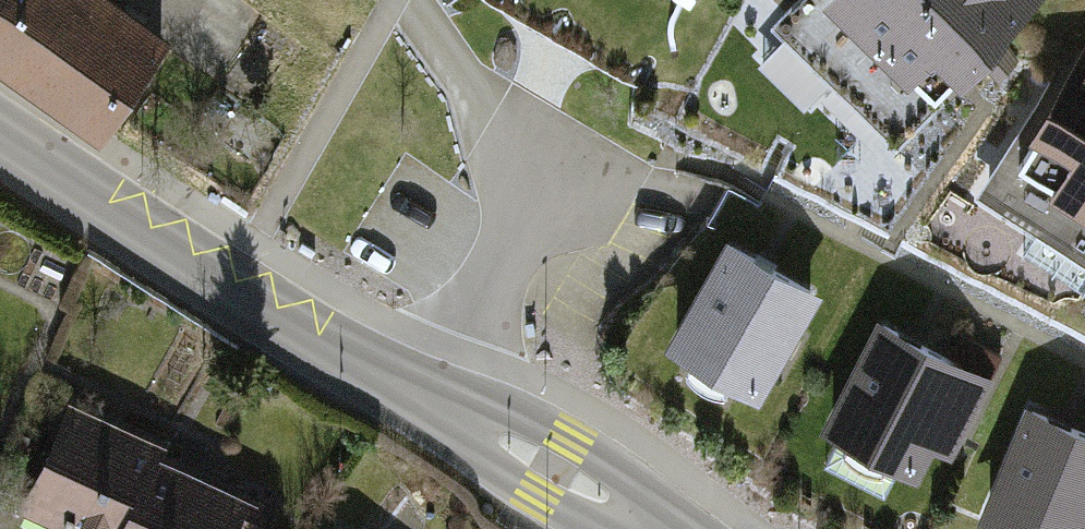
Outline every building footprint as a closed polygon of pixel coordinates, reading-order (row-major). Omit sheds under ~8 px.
[(115,137),(177,46),(110,0),(0,0),(0,59),(115,137)] [(931,82),(949,62),(979,89),(1058,0),(839,0),(931,82)] [(1084,211),(1084,46),(1011,165),(1072,203),(1084,211)] [(1072,203),(1011,165),(980,215),(1041,253),(1072,203)] [(1072,203),(1041,253),(1084,280),(1084,211),(1072,203)] [(834,299),(737,244),(675,353),(701,368),(695,380),(733,402),(740,390),(772,408),(834,299)] [(949,358),(882,326),(828,437),(858,451),(850,468),(895,489),(903,473),(930,486),(944,458),(961,466),(1001,383),(992,379),(1003,356),(960,335),(949,358)] [(79,400),(21,518),(44,528),(132,528),(166,459),(173,445),(79,400)] [(1028,408),(980,524),(993,528),(1084,528),(1084,432),(1028,408)] [(166,459),(132,528),(249,528),(261,505),(166,459)]
